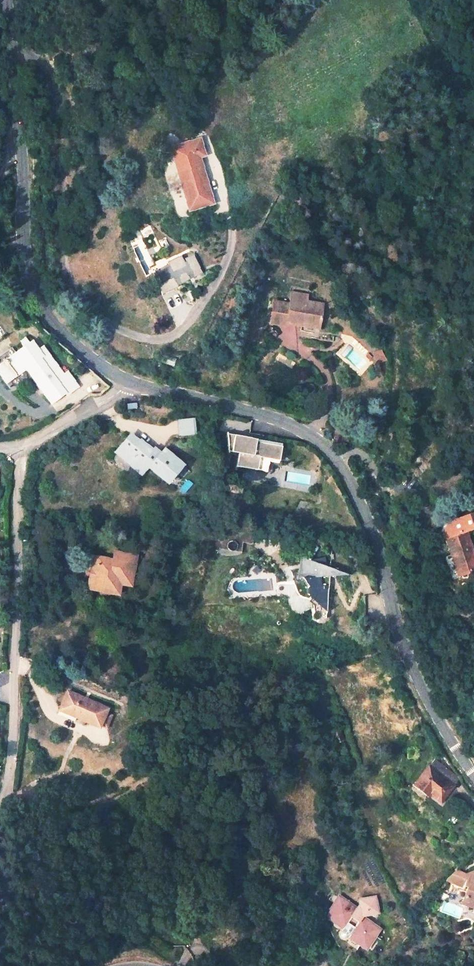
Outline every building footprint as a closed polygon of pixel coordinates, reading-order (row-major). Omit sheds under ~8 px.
[(205,150),(201,134),(171,143),(189,204),(213,198),(200,152),(205,150)] [(202,276),(193,257),(185,261),(186,264),(184,265),(181,258),(167,265),(169,269),(158,274),(157,272),(153,274),(154,276),(160,286),(157,288),(162,297),(178,290),(177,288),(190,282),(188,278),(192,276),(194,280),(202,276)] [(321,305),(288,299),(285,322),(298,324),(298,327),(317,331),(321,305)] [(77,390),(69,376),(63,379),(49,354),(43,357),(39,360),(34,352),(37,350),(32,341),(3,360),(6,365),(0,368),(0,373),(6,382),(25,370),(29,368),(44,391),(40,393),(48,405),(63,395),(64,397),(77,390)] [(38,349),(37,350),(34,352),(39,360),(43,357),(38,349)] [(25,370),(40,393),(44,391),(29,368),(25,370)] [(189,422),(177,422),(177,438),(189,438),(189,422)] [(126,450),(135,440),(126,433),(118,442),(126,450)] [(277,463),(280,446),(259,443),(252,446),(254,438),(231,434),(227,455),(236,456),(233,467),(253,470),(257,460),(277,463)] [(136,463),(143,469),(163,485),(179,466),(158,450),(153,456),(135,440),(126,450),(118,442),(108,453),(129,471),(136,463)] [(136,463),(129,471),(136,477),(143,469),(136,463)] [(463,579),(473,575),(473,563),(473,561),(473,554),(467,534),(473,531),(473,515),(447,524),(441,539),(442,542),(444,542),(451,560),(455,559),(463,579)] [(237,548),(238,537),(223,535),(219,535),(213,545),(237,548)] [(126,576),(130,551),(110,547),(108,557),(118,559),(115,573),(126,576)] [(313,573),(315,582),(311,582),(312,590),(328,603),(328,571),(351,569),(325,562),(321,552),(310,557),(302,554),(305,574),(313,573)] [(94,554),(88,583),(113,587),(115,573),(118,559),(108,557),(94,554)] [(98,704),(67,690),(61,706),(80,714),(78,718),(90,723),(101,728),(108,709),(98,704)] [(80,714),(61,706),(59,710),(78,718),(80,714)] [(117,712),(108,709),(101,728),(109,732),(117,712)] [(461,739),(465,745),(473,735),(473,727),(473,726),(461,739)] [(434,758),(412,786),(427,799),(431,794),(441,802),(460,779),(434,758)] [(361,796),(354,798),(358,810),(365,808),(361,796)] [(461,904),(473,909),(473,869),(466,873),(464,877),(467,878),(464,884),(468,885),(461,904)] [(354,906),(341,897),(330,913),(343,924),(343,923),(343,924),(344,924),(345,925),(345,926),(345,927),(344,927),(342,931),(344,935),(345,936),(346,936),(347,936),(349,932),(365,944),(378,927),(364,914),(367,910),(383,908),(381,890),(364,892),(364,898),(361,899),(354,906)]
